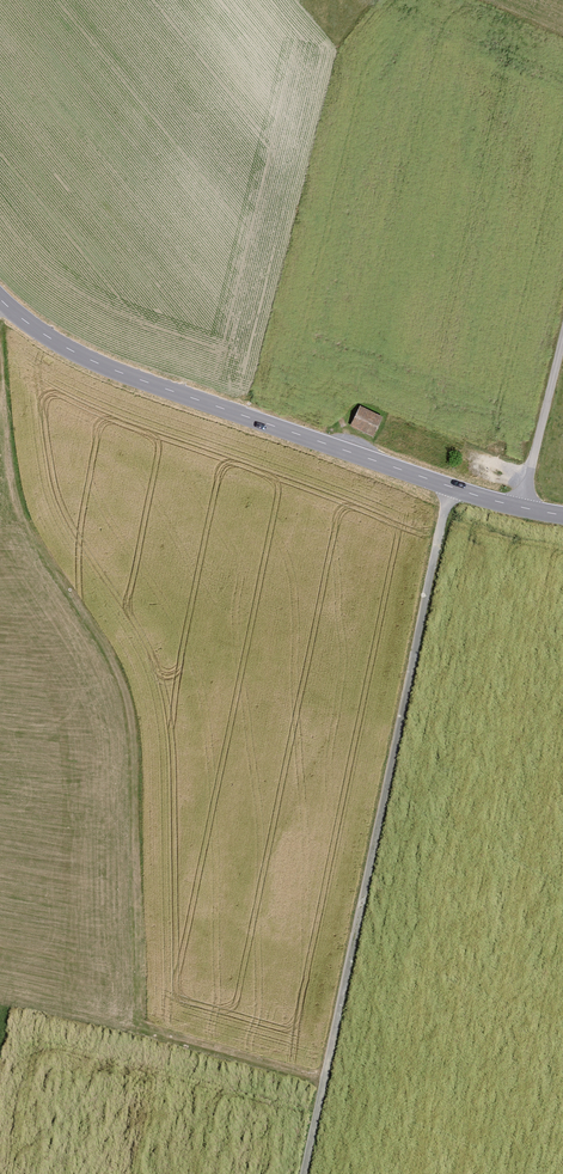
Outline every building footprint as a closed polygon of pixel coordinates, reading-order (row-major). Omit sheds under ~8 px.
[(377,413),(355,401),(345,421),(366,432),(377,413)]
